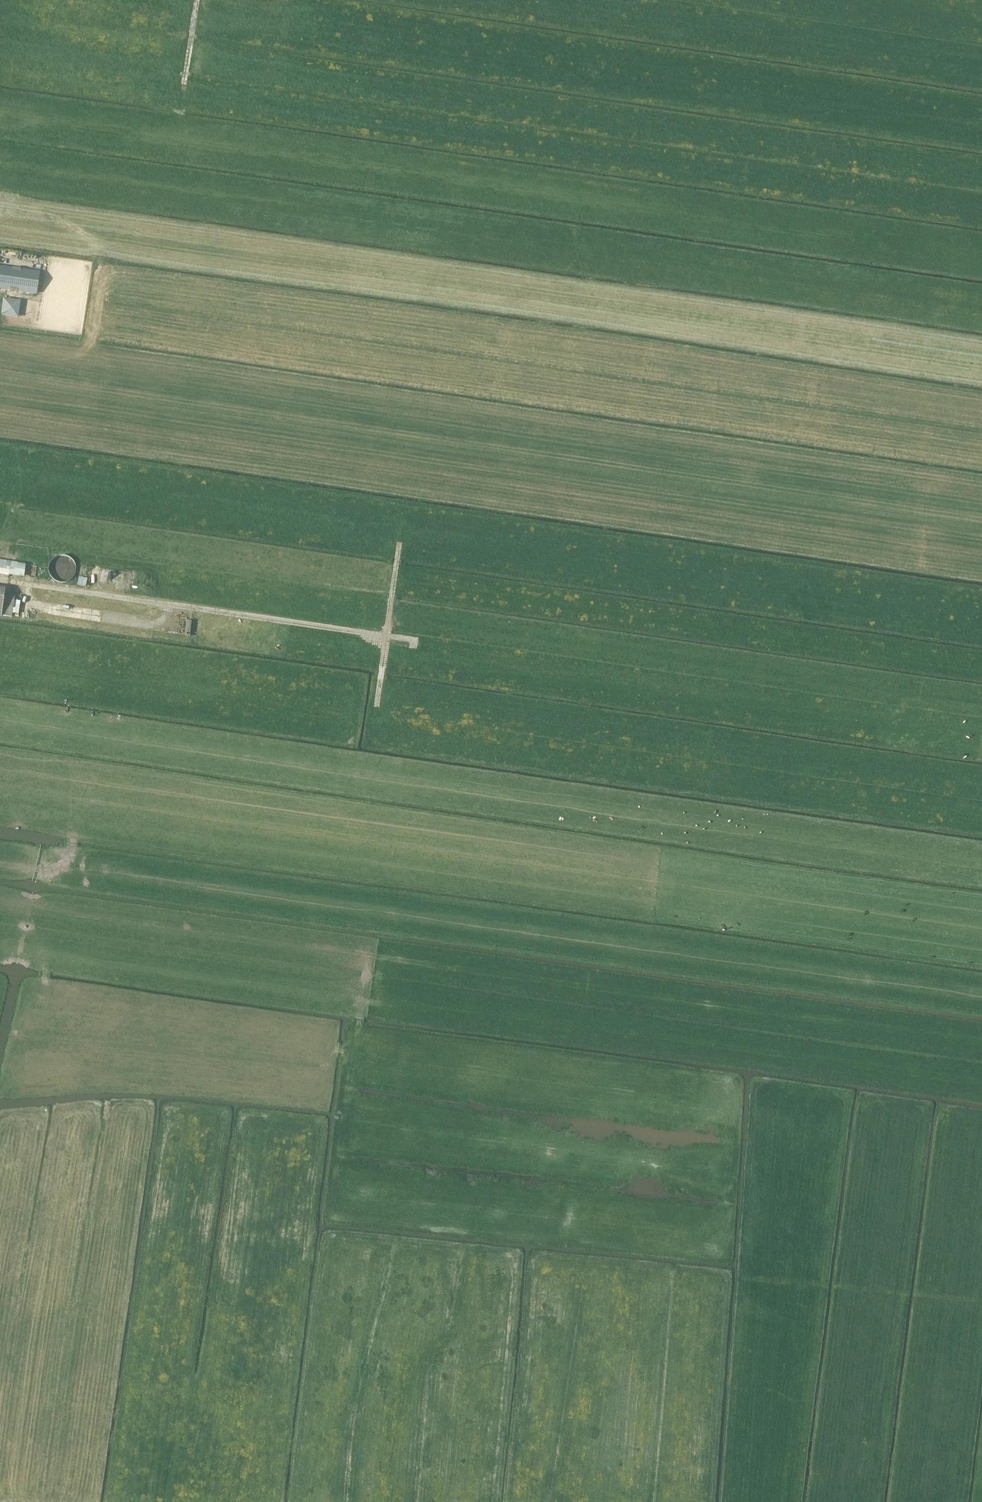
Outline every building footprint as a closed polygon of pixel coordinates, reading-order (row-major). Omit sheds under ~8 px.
[(0,267),(0,288),(10,289),(10,290),(17,291),(17,290),(37,293),(39,272),(20,269),(13,268),(13,269),(0,267)] [(9,576),(11,562),(5,561),(0,560),(0,575),(9,576)] [(5,593),(2,615),(12,617),(15,595),(5,593)]
